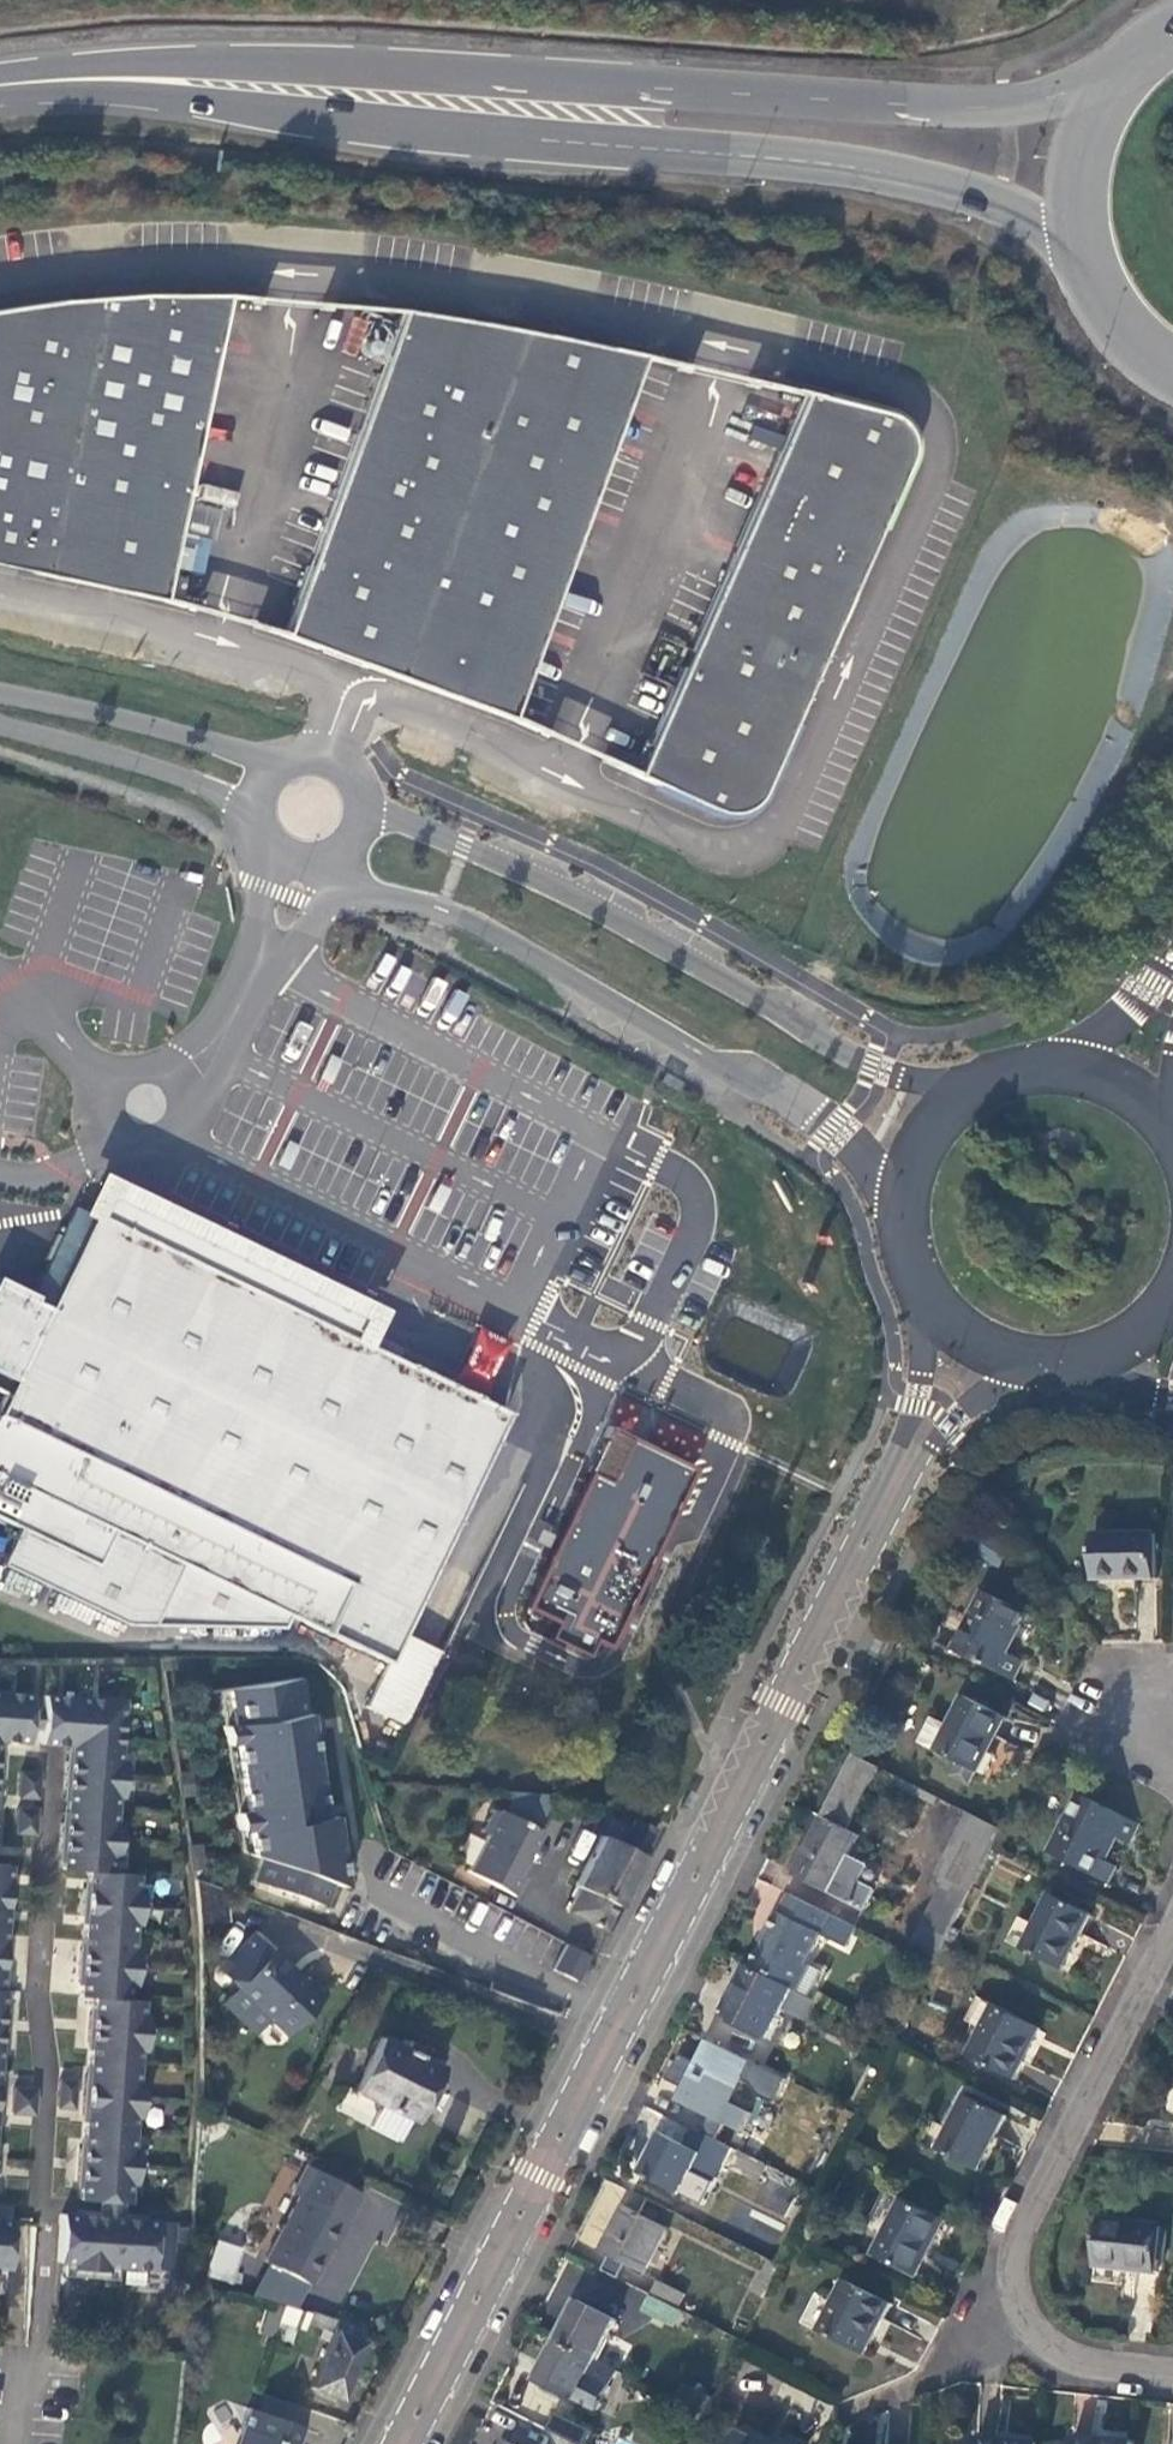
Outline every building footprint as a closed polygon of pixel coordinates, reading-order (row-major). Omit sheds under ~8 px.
[(96,294),(57,296),(0,304),(0,562),(185,604),(186,600),(163,594),(228,293),(264,297),(265,294),(228,291),(150,290),(96,294)] [(405,306),(336,300),(336,304),(403,309),(283,629),(255,620),(254,623),(282,632),(536,728),(538,726),(510,714),(645,356),(692,368),(693,364),(646,353),(576,338),(405,306)] [(822,395),(763,381),(762,383),(804,393),(637,771),(603,756),(601,760),(720,811),(729,812),(739,810),(745,807),(753,802),(758,795),(762,787),(753,765),(777,757),(894,491),(885,470),(908,461),(911,454),(911,444),(910,435),(906,425),(898,417),(886,412),(822,395)] [(753,425),(749,441),(778,450),(783,434),(753,425)] [(185,574),(172,571),(167,591),(180,595),(185,574)] [(81,1205),(37,1295),(0,1276),(0,1371),(14,1378),(0,1407),(0,1514),(19,1524),(98,1562),(114,1528),(182,1562),(152,1623),(281,1624),(286,1614),(384,1662),(400,1629),(507,1412),(358,1339),(370,1315),(108,1187),(95,1212),(81,1205)] [(458,1379),(487,1392),(510,1341),(482,1328),(458,1379)] [(700,1467),(635,1436),(614,1479),(596,1470),(530,1605),(560,1620),(552,1635),(592,1654),(599,1639),(613,1646),(700,1467)] [(19,1524),(0,1563),(0,1564),(123,1624),(152,1623),(182,1562),(114,1528),(98,1562),(19,1524)] [(1149,1533),(1087,1534),(1088,1578),(1150,1578),(1149,1533)] [(1159,1581),(1142,1579),(1136,1625),(1153,1627),(1159,1581)] [(978,1589),(948,1648),(1005,1677),(1015,1658),(1002,1651),(1023,1612),(978,1589)] [(400,1629),(384,1662),(363,1705),(404,1725),(441,1650),(400,1629)] [(173,1655),(161,1655),(163,1667),(174,1665),(173,1655)] [(303,1674),(227,1684),(232,1720),(223,1720),(225,1739),(234,1738),(244,1806),(235,1807),(238,1827),(247,1825),(250,1850),(261,1854),(253,1877),(325,1902),(334,1879),(344,1883),(334,1811),(322,1813),(303,1674)] [(0,1687),(0,1737),(29,1738),(31,1689),(0,1687)] [(121,1696),(42,1692),(40,1740),(70,1742),(69,1758),(64,1758),(62,1786),(66,1787),(64,1820),(59,1820),(58,1847),(62,1847),(61,1866),(87,1867),(86,1885),(82,1885),(80,1913),(83,1913),(82,1946),(77,1946),(75,1974),(78,1974),(77,1993),(91,1993),(90,2011),(86,2011),(84,2040),(87,2040),(86,2073),(81,2073),(79,2112),(81,2112),(80,2145),(75,2145),(73,2178),(76,2178),(75,2198),(124,2200),(124,2180),(131,2181),(133,2146),(128,2146),(130,2114),(137,2114),(139,2079),(134,2078),(136,2047),(143,2048),(144,2013),(139,2013),(139,1998),(125,1998),(126,1982),(133,1982),(135,1948),(129,1948),(131,1920),(138,1920),(140,1886),(134,1886),(134,1871),(109,1870),(109,1855),(117,1855),(118,1820),(113,1820),(114,1793),(121,1793),(123,1758),(118,1758),(121,1696)] [(914,1740),(932,1749),(969,1768),(972,1769),(999,1714),(959,1694),(944,1725),(926,1716),(914,1740)] [(843,1829),(874,1767),(850,1755),(818,1816),(843,1829)] [(969,1768),(954,1761),(947,1774),(963,1782),(969,1768)] [(191,1767),(180,1768),(184,1792),(195,1790),(191,1767)] [(36,1770),(18,1770),(17,1794),(36,1794),(36,1770)] [(934,1797),(880,1770),(877,1776),(931,1803),(934,1797)] [(549,1792),(506,1789),(505,1805),(502,1811),(499,1809),(497,1813),(488,1808),(477,1830),(485,1834),(468,1869),(516,1894),(525,1875),(518,1872),(539,1830),(532,1826),(549,1792)] [(1075,1792),(1045,1852),(1103,1881),(1113,1861),(1100,1854),(1111,1831),(1124,1838),(1133,1821),(1075,1792)] [(33,1805),(15,1805),(14,1829),(33,1830),(33,1805)] [(964,1812),(933,1874),(941,1877),(966,1890),(989,1844),(998,1828),(964,1812)] [(607,1813),(597,1834),(618,1845),(628,1824),(607,1813)] [(569,1910),(603,1927),(654,1826),(633,1815),(628,1824),(618,1845),(597,1834),(572,1884),(580,1888),(569,1910)] [(843,1856),(854,1834),(843,1829),(818,1816),(788,1873),(859,1909),(869,1889),(854,1881),(862,1865),(843,1856)] [(202,1839),(192,1841),(195,1865),(205,1863),(202,1839)] [(2,1968),(3,1941),(2,1941),(3,1908),(8,1908),(9,1879),(6,1879),(7,1860),(0,1860),(0,1968),(2,1968)] [(225,1911),(224,1882),(196,1872),(197,1913),(225,1911)] [(941,1877),(904,1952),(928,1964),(966,1890),(941,1877)] [(794,1992),(808,1965),(803,1962),(828,1914),(785,1892),(775,1911),(771,1909),(760,1930),(764,1932),(746,1969),(786,1989),(794,1992)] [(1046,1895),(1019,1948),(1058,1968),(1085,1915),(1046,1895)] [(302,1982),(249,1936),(204,1985),(255,2032),(267,2018),(284,2033),(323,1992),(307,1977),(302,1982)] [(589,1955),(565,1943),(553,1967),(576,1978),(589,1955)] [(742,1967),(718,2014),(762,2036),(786,1989),(746,1969),(742,1967)] [(990,2004),(965,2055),(1009,2078),(1035,2026),(990,2004)] [(405,2118),(412,2122),(439,2070),(414,2057),(420,2046),(410,2041),(404,2052),(380,2040),(340,2117),(392,2143),(405,2118)] [(695,2058),(674,2101),(737,2133),(746,2115),(724,2104),(737,2079),(695,2058)] [(30,2086),(9,2085),(8,2110),(30,2110),(30,2086)] [(962,2095),(935,2149),(974,2168),(1001,2114),(962,2095)] [(636,2174),(697,2204),(709,2181),(687,2170),(695,2154),(656,2134),(636,2174)] [(742,2137),(735,2152),(761,2165),(769,2150),(742,2137)] [(753,2181),(761,2165),(735,2152),(727,2168),(753,2181)] [(297,2193),(263,2259),(309,2282),(357,2189),(305,2162),(291,2190),(297,2193)] [(899,2199),(872,2254),(911,2274),(938,2219),(899,2199)] [(618,2208),(597,2251),(639,2272),(660,2229),(618,2208)] [(166,2267),(168,2220),(133,2218),(133,2213),(118,2213),(118,2216),(101,2215),(102,2210),(74,2209),(74,2213),(55,2212),(53,2259),(66,2260),(66,2267),(101,2268),(101,2264),(166,2267)] [(1154,2227),(1093,2220),(1089,2264),(1149,2270),(1154,2227)] [(237,2245),(220,2240),(209,2274),(226,2280),(237,2245)] [(741,2290),(760,2299),(776,2266),(758,2257),(741,2290)] [(841,2280),(815,2331),(861,2353),(886,2303),(841,2280)] [(653,2281),(646,2296),(671,2309),(679,2294),(653,2281)] [(670,2328),(677,2312),(671,2309),(646,2296),(638,2312),(670,2328)] [(571,2301),(551,2341),(590,2360),(610,2321),(571,2301)] [(337,2396),(365,2329),(310,2312),(306,2324),(330,2334),(310,2384),(337,2396)] [(613,2372),(590,2360),(551,2341),(531,2380),(571,2401),(572,2399),(594,2410),(613,2372)] [(521,2402),(547,2415),(557,2395),(530,2383),(521,2402)] [(688,2391),(681,2405),(701,2415),(709,2401),(688,2391)] [(261,2394),(254,2411),(299,2428),(306,2410),(261,2394)] [(673,2421),(693,2431),(701,2415),(681,2405),(673,2421)] [(247,2408),(234,2443),(293,2443),(299,2428),(254,2411),(247,2408)] [(541,2430),(568,2443),(570,2443),(580,2443),(586,2432),(549,2414),(541,2430)]
